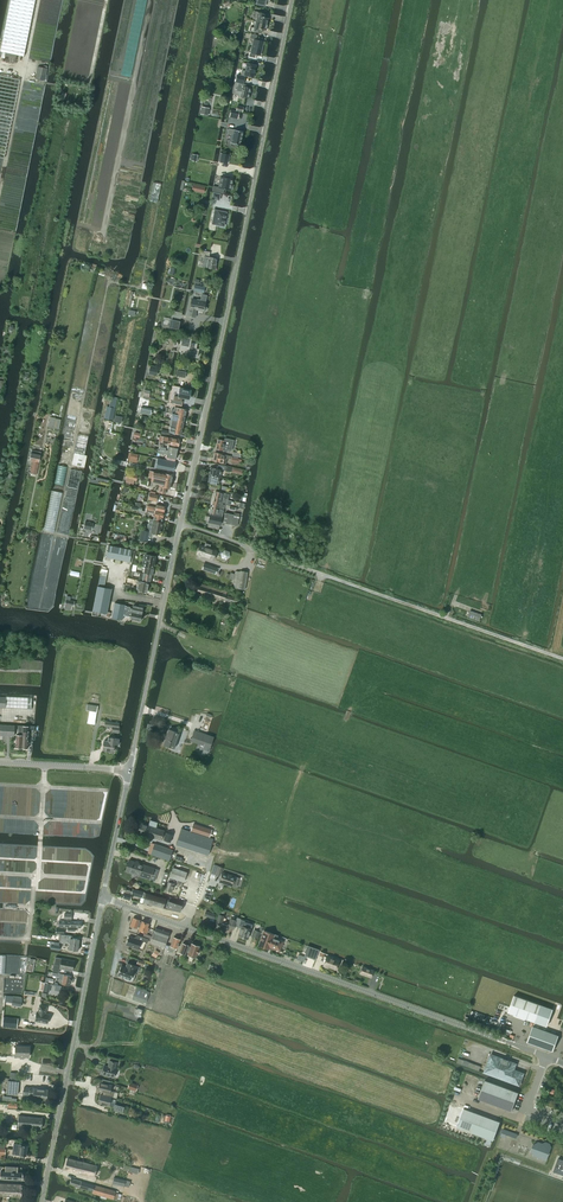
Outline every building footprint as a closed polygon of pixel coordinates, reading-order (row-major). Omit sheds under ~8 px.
[(35,0),(11,0),(0,52),(2,52),(1,58),(15,60),(16,55),(24,57),(35,0)] [(257,16),(255,22),(267,24),(269,18),(265,17),(266,14),(254,11),(253,15),(257,16)] [(250,31),(258,33),(261,34),(262,30),(266,31),(267,24),(255,22),(254,28),(251,27),(250,31)] [(263,42),(254,40),(251,53),(249,53),(248,57),(255,59),(256,55),(260,55),(261,50),(262,50),(262,47),(263,42)] [(253,77),(256,65),(247,63),(245,72),(242,71),(241,76),(237,75),(236,82),(243,84),(245,77),(245,76),(253,77)] [(37,67),(35,79),(45,80),(47,68),(47,66),(43,66),(42,67),(37,67)] [(19,80),(0,76),(0,157),(4,158),(19,80)] [(241,97),(248,98),(251,88),(247,88),(247,86),(238,84),(237,91),(242,92),(241,97)] [(202,107),(200,114),(208,116),(208,112),(205,111),(205,108),(202,107)] [(229,117),(238,119),(239,112),(231,110),(229,117)] [(227,134),(233,135),(231,143),(240,145),(243,132),(234,130),(229,129),(227,134)] [(221,153),(220,162),(227,164),(229,155),(221,153)] [(221,177),(218,188),(224,189),(225,189),(231,190),(231,189),(233,189),(234,185),(232,185),(233,179),(221,177)] [(157,203),(161,184),(153,183),(149,201),(157,203)] [(226,212),(215,210),(212,224),(224,226),(226,212)] [(204,257),(202,267),(215,270),(217,259),(208,257),(204,257)] [(194,285),(193,291),(205,294),(206,288),(194,285)] [(189,312),(188,316),(195,317),(196,313),(194,313),(195,309),(197,310),(204,311),(206,310),(207,307),(205,306),(205,302),(202,301),(200,301),(201,300),(197,299),(197,300),(192,299),(189,312)] [(162,328),(168,329),(170,321),(163,320),(162,328)] [(191,340),(187,340),(187,337),(182,336),(179,352),(183,353),(198,356),(199,350),(196,349),(197,344),(191,343),(191,340)] [(169,403),(182,406),(181,405),(182,398),(183,398),(189,399),(191,390),(180,388),(180,387),(173,386),(169,403)] [(106,407),(104,420),(112,422),(115,409),(108,407),(106,407)] [(175,408),(173,414),(185,416),(186,410),(177,408),(177,409),(175,408)] [(170,420),(184,423),(185,416),(173,414),(172,414),(170,420)] [(50,417),(48,428),(53,429),(53,428),(59,429),(61,419),(55,418),(50,417)] [(169,426),(170,426),(182,429),(183,423),(170,420),(169,426)] [(181,435),(182,429),(170,426),(169,433),(181,435)] [(74,453),(72,465),(83,467),(84,467),(87,456),(84,455),(88,437),(77,434),(73,453),(74,453)] [(158,442),(167,444),(179,446),(180,440),(169,437),(169,438),(160,436),(158,442)] [(218,439),(216,449),(227,451),(227,449),(231,450),(234,440),(225,438),(224,440),(218,439)] [(160,447),(159,450),(176,454),(178,448),(169,446),(168,451),(165,450),(165,448),(160,447)] [(32,462),(30,473),(37,475),(41,452),(32,450),(29,461),(32,462)] [(167,454),(166,458),(175,460),(176,454),(159,450),(158,450),(157,453),(164,455),(164,454),(167,454)] [(215,452),(213,461),(222,463),(223,461),(226,461),(227,458),(228,458),(229,456),(224,455),(215,452)] [(156,468),(173,471),(175,462),(158,459),(156,468)] [(220,477),(222,470),(211,467),(210,475),(220,477)] [(152,478),(153,478),(153,479),(171,482),(172,475),(164,474),(155,472),(154,472),(152,478)] [(218,485),(220,477),(210,475),(208,483),(218,485)] [(153,479),(153,482),(160,484),(158,492),(165,494),(166,488),(169,489),(171,482),(153,479)] [(228,500),(229,495),(225,494),(225,493),(215,491),(214,497),(228,500)] [(223,511),(225,505),(222,505),(213,503),(211,508),(223,511)] [(211,508),(208,522),(220,525),(223,511),(211,508)] [(162,518),(163,517),(164,515),(163,515),(164,512),(146,509),(145,512),(154,514),(153,520),(162,521),(162,518)] [(237,526),(239,516),(234,515),(225,513),(223,523),(237,526)] [(160,534),(162,523),(154,521),(151,533),(160,534)] [(139,540),(140,541),(147,542),(148,536),(146,535),(147,531),(141,530),(139,540)] [(200,545),(197,554),(214,560),(217,551),(209,549),(210,545),(205,543),(204,547),(200,545)] [(108,545),(106,557),(115,559),(114,563),(120,564),(120,560),(129,562),(132,550),(108,545)] [(144,559),(143,560),(154,562),(155,556),(143,553),(142,558),(144,559)] [(142,566),(145,567),(153,569),(154,562),(143,560),(142,566)] [(218,570),(219,569),(204,563),(202,569),(215,574),(217,569),(218,570)] [(142,571),(142,573),(151,575),(153,569),(145,567),(144,571),(142,571)] [(227,573),(225,577),(232,580),(233,579),(235,579),(233,589),(238,590),(238,589),(244,590),(247,572),(240,571),(240,572),(235,571),(234,574),(231,572),(230,575),(227,573)] [(151,575),(142,573),(140,573),(139,577),(138,579),(150,581),(151,575)] [(97,586),(93,611),(107,614),(111,589),(104,587),(106,577),(100,576),(98,586),(97,586)] [(141,591),(146,592),(148,583),(137,581),(136,584),(138,585),(137,589),(141,590),(141,591)] [(227,592),(212,587),(197,583),(195,592),(221,600),(220,601),(223,602),(223,600),(235,604),(237,599),(227,596),(227,595),(226,595),(227,592)] [(67,596),(64,608),(68,609),(68,606),(72,606),(73,601),(70,600),(70,597),(67,596)] [(115,602),(113,609),(142,615),(143,608),(133,606),(133,609),(130,608),(130,607),(125,606),(125,605),(115,602)] [(142,615),(113,609),(112,618),(122,620),(123,616),(126,617),(126,616),(131,617),(130,619),(140,621),(142,615)] [(479,621),(482,615),(470,611),(468,617),(479,621)] [(0,697),(0,708),(31,710),(32,698),(6,697),(0,697)] [(95,725),(98,706),(87,704),(86,710),(89,711),(87,724),(95,725)] [(119,733),(120,727),(119,727),(119,723),(105,721),(104,727),(112,728),(111,732),(119,733)] [(14,726),(0,725),(0,735),(13,736),(14,726)] [(174,748),(179,733),(169,729),(164,745),(174,748)] [(194,731),(192,739),(205,743),(203,749),(209,751),(214,737),(194,731)] [(118,745),(119,739),(108,737),(108,741),(104,741),(103,750),(113,751),(114,744),(118,745)] [(156,828),(158,823),(150,820),(148,825),(141,823),(137,833),(151,837),(154,827),(156,828)] [(193,823),(191,831),(209,837),(212,830),(193,823)] [(154,827),(151,837),(161,841),(164,831),(156,828),(154,827)] [(212,842),(213,840),(181,829),(177,841),(209,852),(211,844),(212,842)] [(169,842),(172,834),(166,832),(163,840),(169,842)] [(154,844),(151,854),(169,861),(173,850),(154,844)] [(130,860),(125,871),(153,881),(157,869),(130,860)] [(184,882),(187,872),(173,868),(170,878),(174,879),(184,882)] [(163,886),(168,873),(164,871),(160,884),(163,886)] [(235,886),(238,879),(235,877),(222,873),(219,882),(232,886),(232,885),(235,886)] [(172,892),(174,884),(173,883),(174,880),(173,880),(174,879),(170,878),(165,890),(172,892)] [(144,892),(133,889),(132,892),(125,890),(123,898),(130,900),(131,895),(142,898),(144,892)] [(163,908),(166,899),(145,893),(143,902),(163,908)] [(170,897),(166,909),(180,911),(182,904),(181,904),(182,901),(170,897)] [(206,911),(204,916),(214,919),(216,914),(206,911)] [(72,919),(72,914),(64,914),(64,919),(67,919),(67,921),(59,921),(58,926),(62,927),(68,927),(67,931),(75,931),(75,927),(81,928),(81,922),(71,921),(71,919),(72,919)] [(216,920),(214,926),(226,930),(227,927),(233,929),(234,926),(238,927),(241,919),(237,917),(236,921),(230,919),(228,924),(222,922),(223,916),(219,915),(217,920),(216,920)] [(133,918),(130,926),(136,928),(137,926),(139,927),(138,930),(146,933),(148,928),(147,927),(149,923),(145,922),(145,921),(143,921),(142,921),(141,923),(139,922),(139,920),(133,918)] [(241,919),(238,927),(241,928),(238,936),(247,939),(252,924),(244,922),(244,920),(241,919)] [(165,945),(170,933),(156,928),(154,931),(154,933),(153,933),(151,939),(150,942),(165,947),(165,945)] [(258,939),(260,932),(254,930),(252,937),(258,939)] [(279,951),(283,941),(273,937),(274,934),(264,931),(258,946),(268,949),(269,947),(279,951)] [(60,934),(59,942),(65,943),(67,943),(78,945),(79,939),(72,938),(73,936),(60,934)] [(138,935),(137,939),(129,936),(126,945),(138,949),(141,940),(147,942),(148,939),(138,935)] [(165,945),(165,947),(168,949),(167,950),(169,951),(168,952),(170,953),(170,951),(173,952),(175,948),(177,948),(180,940),(173,937),(170,946),(169,945),(169,946),(165,945)] [(186,950),(189,951),(190,947),(188,946),(188,945),(183,943),(179,952),(185,954),(186,950)] [(191,943),(190,947),(189,951),(187,955),(195,958),(197,953),(198,954),(200,950),(198,949),(199,946),(191,943)] [(315,960),(319,950),(316,949),(308,946),(305,953),(304,956),(315,960)] [(72,971),(73,966),(74,965),(74,964),(74,963),(74,961),(55,957),(53,971),(59,972),(60,968),(72,971)] [(336,970),(339,961),(326,957),(323,966),(328,968),(329,967),(336,970)] [(121,966),(118,975),(123,976),(122,980),(130,983),(132,982),(133,981),(136,974),(135,973),(135,972),(137,973),(139,967),(129,963),(127,968),(121,966)] [(371,977),(373,971),(362,967),(360,973),(371,977)] [(69,985),(71,976),(57,973),(56,976),(59,977),(58,982),(60,982),(60,983),(69,985)] [(49,983),(45,982),(44,983),(43,991),(49,992),(51,983),(49,983)] [(146,1003),(150,992),(136,987),(132,999),(143,1003),(144,1002),(146,1003)] [(514,995),(508,1012),(547,1026),(553,1009),(514,995)] [(46,1012),(47,1007),(39,1005),(38,1012),(37,1012),(35,1021),(47,1023),(49,1014),(44,1013),(45,1012),(46,1012)] [(2,1026),(17,1028),(18,1018),(3,1017),(2,1026)] [(552,1051),(553,1050),(558,1035),(533,1026),(527,1042),(552,1051)] [(15,1046),(15,1056),(29,1057),(29,1055),(30,1055),(30,1053),(29,1052),(29,1047),(15,1046)] [(518,1085),(523,1074),(513,1070),(515,1063),(491,1054),(484,1073),(518,1085)] [(479,1071),(481,1066),(458,1058),(456,1063),(479,1071)] [(115,1068),(117,1062),(110,1060),(108,1066),(104,1065),(102,1074),(114,1077),(116,1068),(115,1068)] [(105,1092),(105,1096),(111,1097),(111,1098),(113,1098),(114,1092),(110,1091),(111,1085),(109,1085),(110,1081),(102,1079),(101,1083),(100,1082),(98,1090),(105,1092)] [(518,1093),(507,1089),(485,1080),(478,1099),(511,1111),(518,1093)] [(8,1081),(7,1095),(13,1095),(13,1094),(18,1094),(19,1082),(8,1081)] [(34,1088),(24,1087),(23,1094),(28,1095),(28,1096),(29,1096),(29,1098),(32,1098),(32,1099),(47,1100),(48,1089),(34,1088)] [(101,1095),(99,1103),(109,1105),(114,1106),(115,1104),(116,1100),(111,1099),(111,1098),(111,1097),(105,1096),(101,1095)] [(123,1112),(124,1107),(115,1104),(114,1106),(113,1110),(123,1112)] [(451,1104),(444,1122),(457,1127),(469,1132),(476,1113),(473,1112),(468,1110),(464,1109),(451,1104)] [(476,1113),(469,1132),(481,1136),(488,1117),(485,1117),(478,1114),(476,1113)] [(162,1115),(161,1122),(168,1124),(170,1115),(166,1114),(166,1115),(162,1115)] [(41,1128),(42,1118),(19,1115),(18,1126),(28,1127),(28,1131),(32,1131),(32,1128),(41,1128)] [(488,1117),(481,1136),(493,1140),(500,1122),(496,1120),(490,1118),(488,1117)] [(546,1145),(538,1142),(537,1143),(533,1144),(531,1150),(533,1154),(533,1155),(546,1160),(551,1147),(550,1143),(547,1143),(546,1145)] [(14,1144),(12,1154),(20,1155),(26,1156),(27,1145),(21,1145),(14,1144)] [(94,1177),(97,1166),(68,1158),(65,1169),(94,1177)] [(558,1159),(553,1172),(562,1175),(562,1160),(558,1159)] [(1,1171),(0,1179),(22,1180),(23,1173),(17,1172),(18,1167),(5,1167),(5,1172),(1,1171)] [(124,1186),(126,1180),(114,1177),(113,1183),(124,1186)] [(120,1200),(121,1195),(115,1193),(116,1191),(94,1185),(71,1178),(70,1184),(93,1191),(92,1193),(113,1199),(114,1198),(120,1200)] [(22,1185),(0,1183),(0,1196),(9,1196),(21,1197),(22,1185)]
